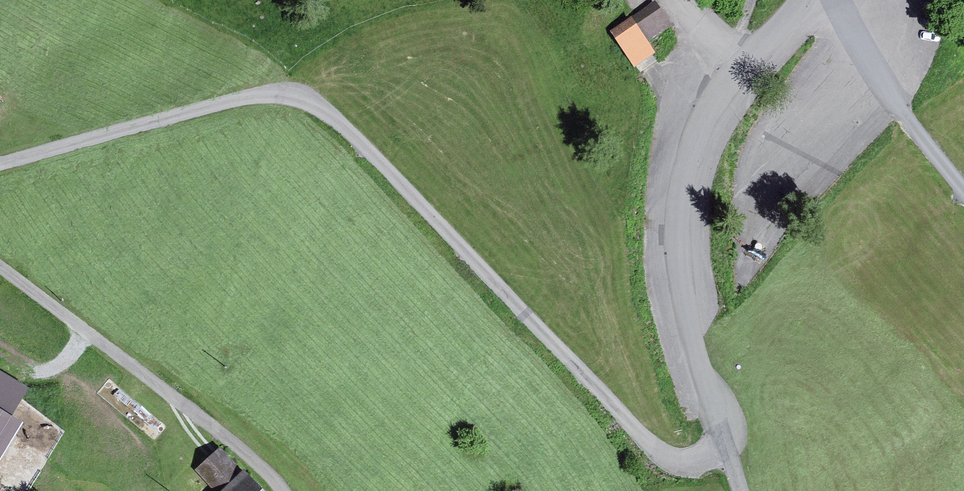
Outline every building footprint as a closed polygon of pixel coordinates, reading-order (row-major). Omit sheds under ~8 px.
[(653,7),(611,37),(636,73),(656,58),(647,46),(669,30),(653,7)] [(18,427),(7,421),(25,390),(0,375),(0,456),(18,427)] [(217,452),(190,476),(204,490),(253,490),(217,452)]
